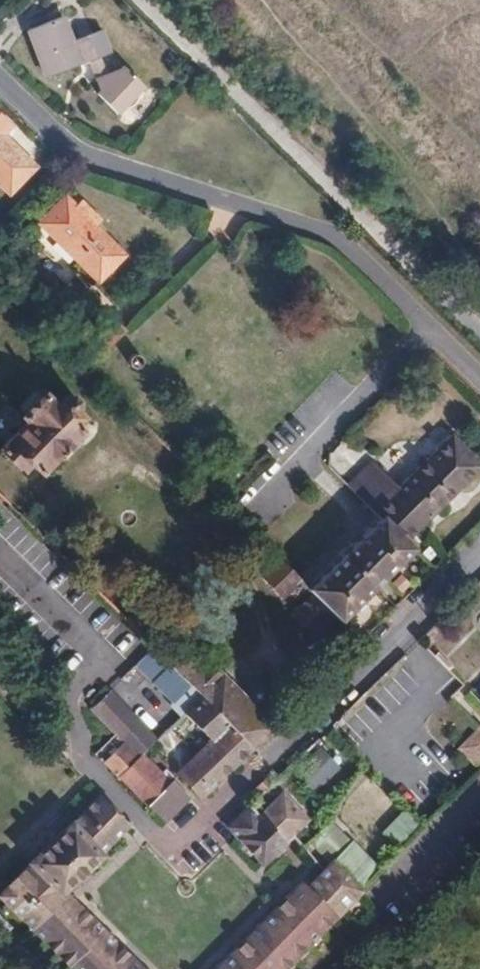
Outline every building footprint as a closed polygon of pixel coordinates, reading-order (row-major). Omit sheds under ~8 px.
[(82,64),(63,13),(29,26),(48,76),(82,64)] [(104,29),(75,38),(82,61),(111,52),(104,29)] [(97,90),(119,111),(146,84),(124,63),(97,90)] [(0,136),(0,192),(8,199),(35,172),(0,136)] [(95,284),(122,258),(65,201),(38,227),(95,284)] [(102,357),(125,332),(123,329),(99,353),(102,357)] [(142,374),(143,371),(143,368),(142,365),(140,362),(137,361),(134,361),(131,362),(128,363),(126,366),(126,369),(126,372),(128,375),(130,377),(133,378),(137,378),(139,376),(142,374)] [(45,479),(87,436),(75,424),(79,419),(81,411),(81,407),(74,401),(62,411),(49,398),(25,420),(29,427),(2,455),(21,472),(29,464),(45,479)] [(479,473),(479,467),(458,447),(397,509),(381,492),(390,482),(381,474),(356,500),(406,550),(479,473)] [(347,512),(356,502),(323,471),(314,481),(347,512)] [(340,623),(409,554),(381,525),(310,594),(340,623)] [(284,603),(300,584),(281,565),(263,583),(284,603)] [(440,622),(426,639),(446,656),(460,639),(440,622)] [(172,658),(169,649),(165,641),(154,653),(172,670),(172,658)] [(190,689),(212,666),(194,649),(172,670),(190,689)] [(272,729),(212,666),(190,689),(205,704),(251,750),(272,729)] [(201,799),(251,750),(205,704),(188,718),(211,743),(178,776),(201,799)] [(479,768),(479,726),(478,725),(456,750),(478,770),(479,768)] [(315,795),(341,766),(313,742),(288,771),(315,795)] [(64,892),(128,832),(100,801),(0,893),(0,899),(70,968),(140,968),(64,892)] [(286,847),(249,807),(226,829),(264,868),(286,847)] [(403,811),(380,831),(395,847),(417,827),(403,811)] [(179,865),(192,877),(217,850),(203,838),(179,865)] [(304,952),(319,964),(377,907),(334,864),(325,872),(337,886),(323,900),(307,882),(262,924),(257,921),(240,937),(246,943),(219,968),(286,968),(304,952)]
